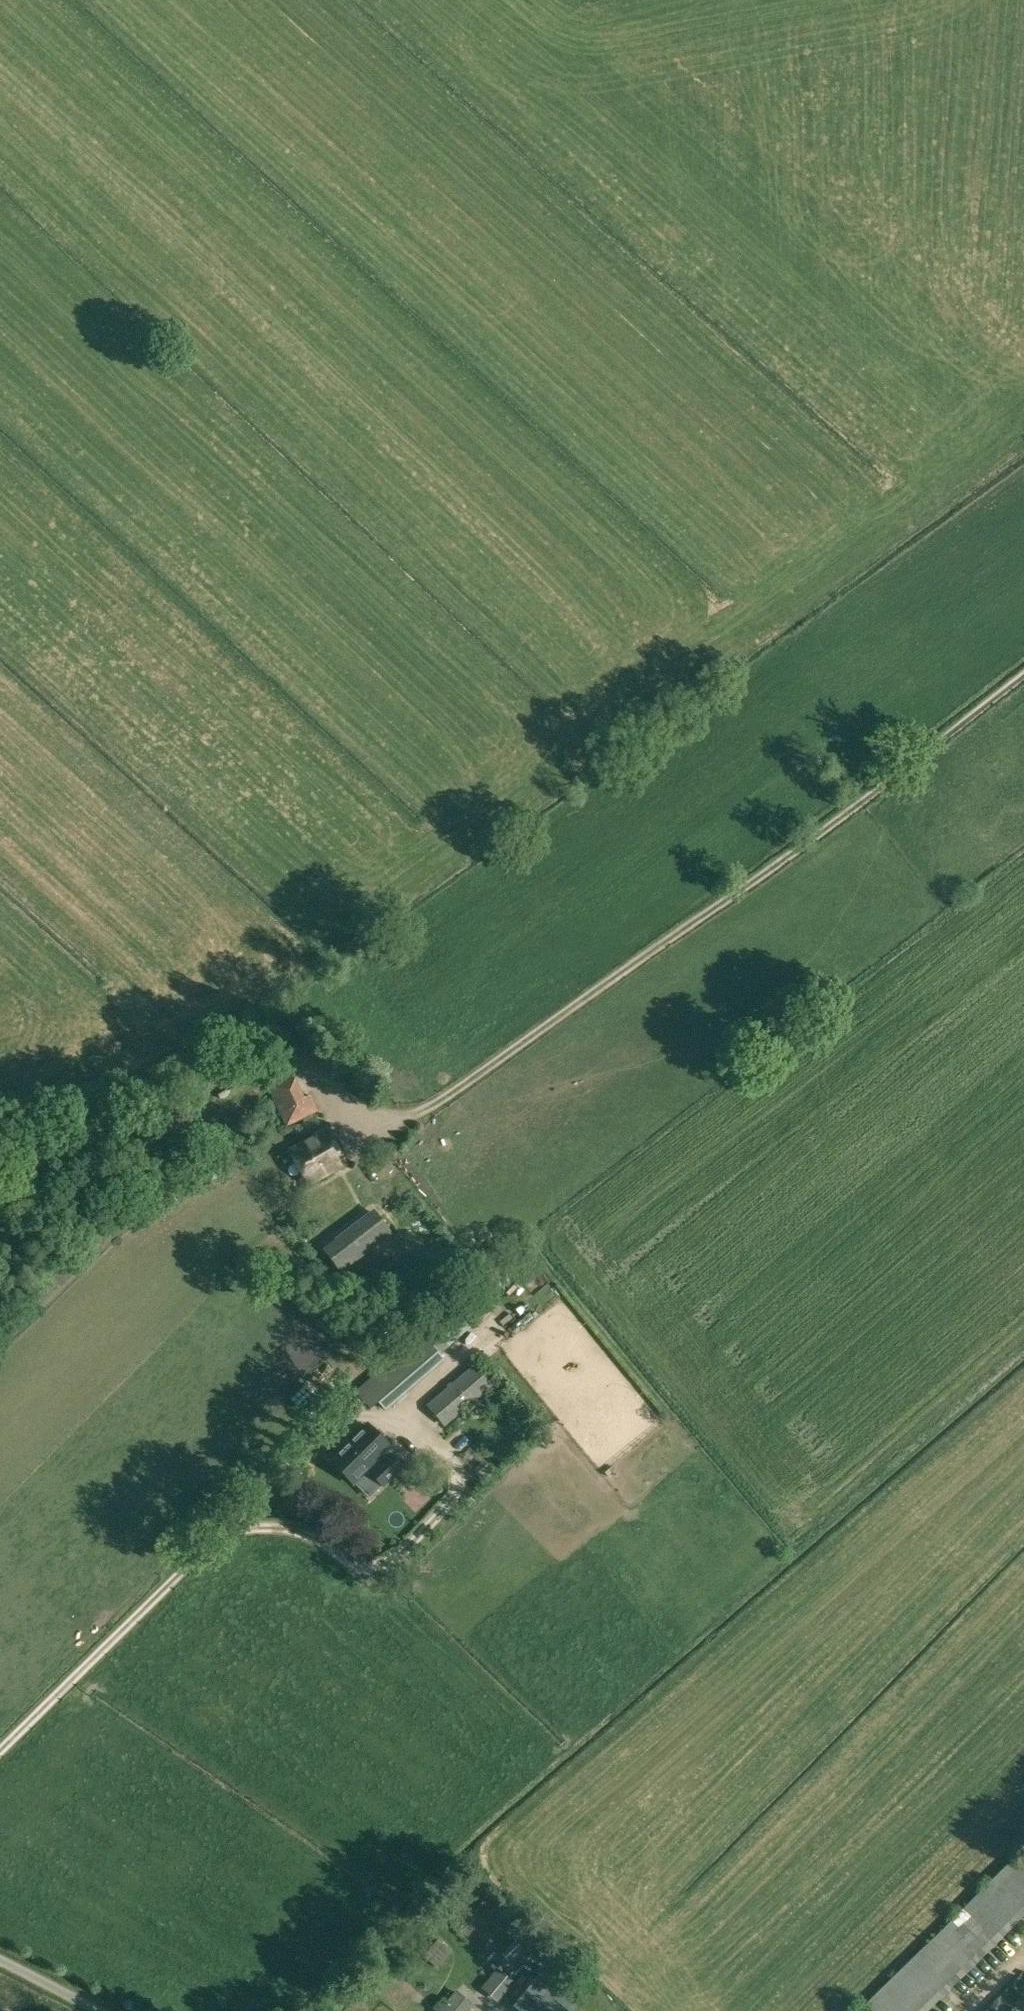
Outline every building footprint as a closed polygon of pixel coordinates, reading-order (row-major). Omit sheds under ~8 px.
[(286,1125),(318,1109),(310,1094),(302,1099),(289,1073),(266,1085),(286,1125)] [(307,1184),(347,1162),(328,1127),(288,1149),(307,1184)] [(373,1208),(322,1249),(342,1273),(393,1233),(373,1208)] [(420,1335),(408,1346),(429,1370),(441,1359),(420,1335)] [(429,1370),(408,1346),(407,1345),(353,1390),(368,1409),(377,1401),(385,1410),(430,1371),(429,1370)] [(474,1364),(464,1372),(426,1405),(445,1427),(492,1386),(474,1364)] [(383,1450),(387,1446),(366,1425),(337,1454),(358,1475),(369,1464),(373,1468),(371,1470),(383,1481),(400,1464),(388,1453),(387,1455),(383,1450)] [(1023,1906),(1023,1864),(1023,1866),(1015,1857),(860,2010),(861,2010),(918,2010),(1023,1906)] [(1002,1945),(1020,1952),(1023,1943),(1023,1931),(1010,1925),(1002,1945)] [(434,1966),(450,1950),(437,1939),(422,1955),(434,1966)] [(483,1989),(497,2001),(511,1984),(497,1972),(483,1989)] [(530,1984),(509,2009),(511,2010),(565,2010),(530,1984)] [(446,2007),(451,2010),(469,2010),(472,2007),(456,1994),(446,2007)] [(351,2002),(341,2010),(361,2010),(351,2002)]
